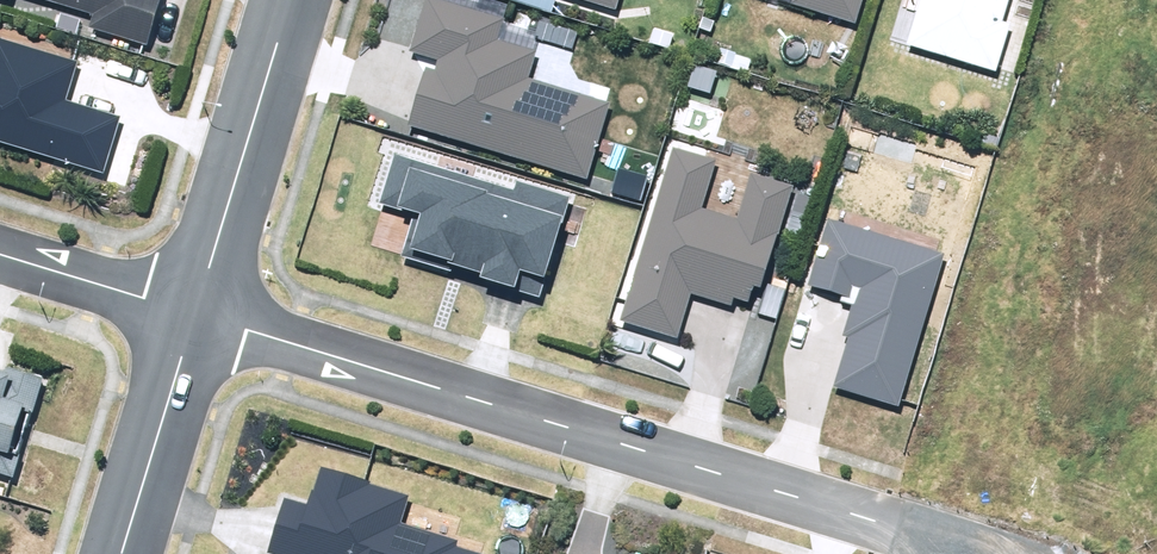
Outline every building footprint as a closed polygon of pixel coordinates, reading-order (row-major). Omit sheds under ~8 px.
[(90,11),(85,29),(146,48),(161,0),(56,0),(90,11)] [(529,73),(537,49),(524,44),(530,26),(451,0),(424,0),(407,52),(433,61),(413,120),(586,178),(612,100),(529,73)] [(866,0),(784,0),(859,23),(866,0)] [(913,41),(1003,65),(1017,14),(1010,12),(1013,0),(924,0),(913,41)] [(101,169),(118,115),(66,98),(77,60),(0,36),(0,138),(101,169)] [(674,145),(625,319),(680,334),(691,293),(756,312),(794,179),(754,167),(740,216),(704,206),(718,157),(674,145)] [(514,190),(395,154),(380,203),(414,213),(401,256),(452,272),(453,269),(540,295),(569,199),(516,183),(514,190)] [(945,250),(827,216),(807,286),(856,300),(832,384),(901,404),(945,250)] [(19,477),(55,377),(7,359),(16,334),(0,329),(0,470),(19,477)] [(457,547),(459,540),(402,521),(411,494),(320,463),(306,505),(285,498),(267,553),(271,553),(477,553),(457,547)]
